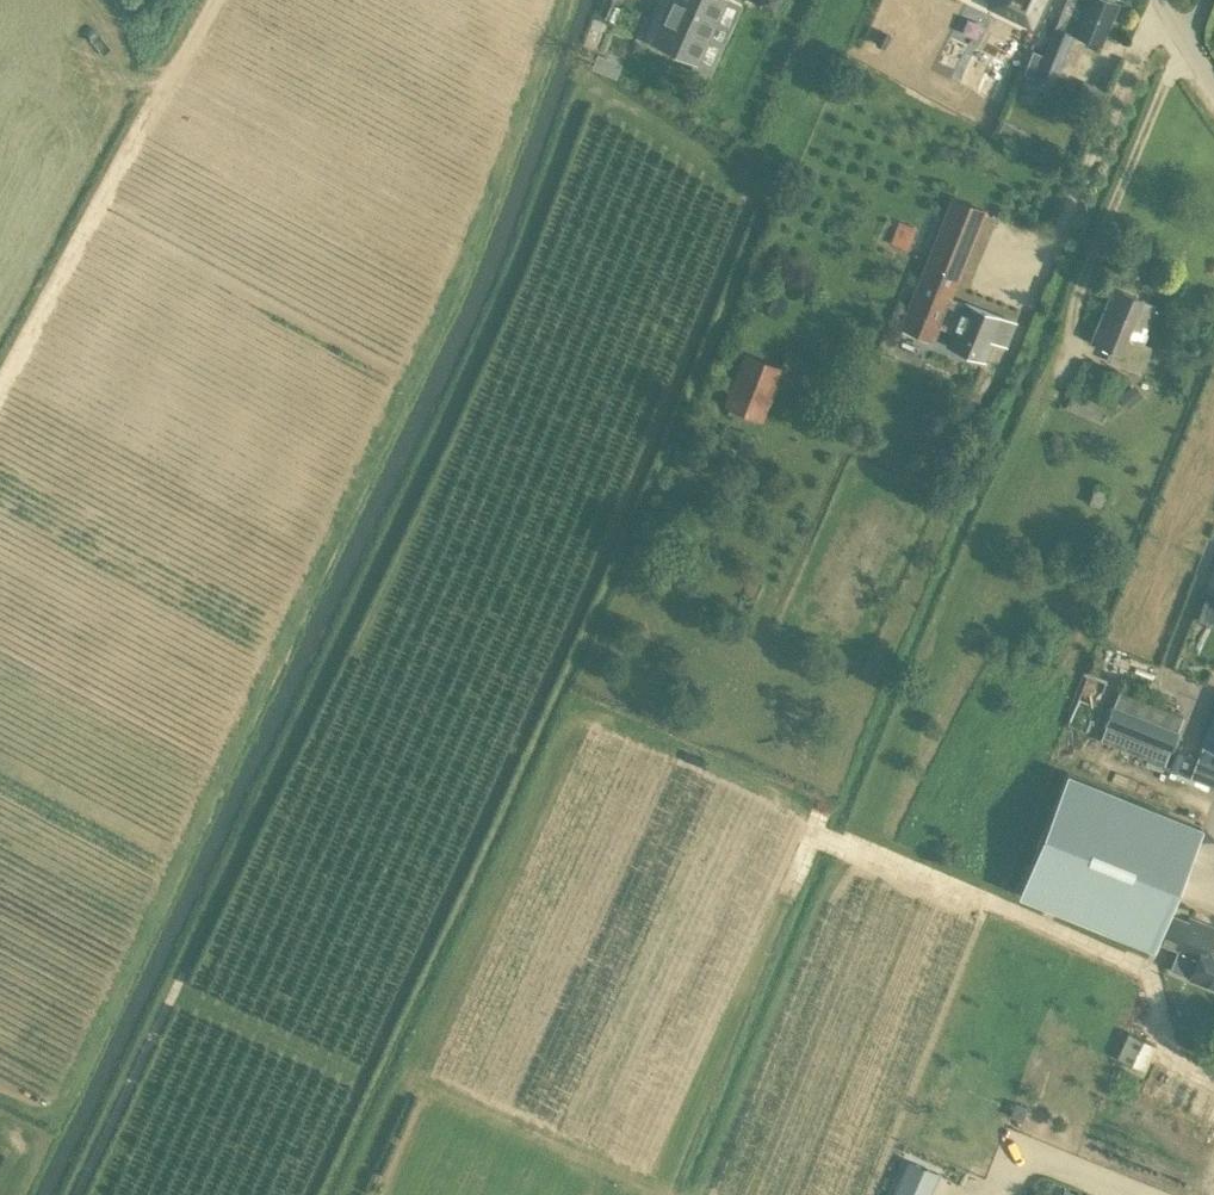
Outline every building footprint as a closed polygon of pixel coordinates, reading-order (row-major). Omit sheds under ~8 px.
[(697,60),(724,0),(668,0),(651,39),(697,60)] [(1022,73),(1026,74),(1023,82),(1044,90),(1048,82),(1052,84),(1055,78),(1059,64),(1060,64),(1072,33),(1100,44),(1117,3),(1110,0),(1066,0),(1055,26),(1052,25),(1041,53),(1031,50),(1022,73)] [(938,325),(952,331),(947,343),(983,357),(991,338),(1004,343),(1013,322),(1000,316),(964,301),(963,305),(948,299),(985,210),(952,196),(900,324),(933,338),(938,325)] [(909,246),(916,224),(899,218),(891,240),(909,246)] [(1142,342),(1146,332),(1144,331),(1155,305),(1113,287),(1090,340),(1113,350),(1110,359),(1139,371),(1150,345),(1142,342)] [(744,354),(725,403),(762,417),(780,368),(744,354)] [(1184,715),(1120,688),(1106,722),(1170,748),(1184,715)] [(1202,741),(1213,746),(1213,713),(1202,741)] [(1202,827),(1068,774),(1020,895),(1153,948),(1157,939),(1169,909),(1202,827)] [(1213,947),(1213,945),(1213,927),(1169,909),(1157,939),(1198,955),(1189,977),(1213,987),(1213,948),(1213,947)] [(1144,1070),(1156,1044),(1128,1031),(1116,1057),(1144,1070)] [(939,1172),(909,1159),(905,1167),(893,1194),(929,1194),(939,1172)]
